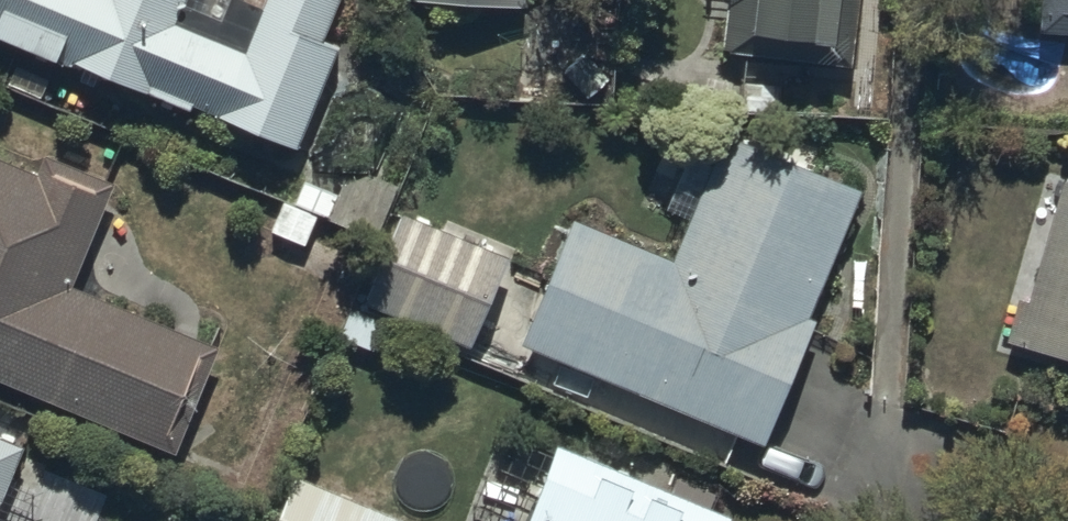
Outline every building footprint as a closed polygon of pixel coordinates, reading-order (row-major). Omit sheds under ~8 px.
[(297,147),(339,46),(323,39),(339,0),(264,0),(243,50),(175,22),(184,0),(0,0),(0,32),(188,111),(192,103),(297,147)] [(852,66),(860,0),(730,0),(724,51),(852,66)] [(1040,31),(1067,33),(1067,0),(1041,0),(1040,31)] [(521,345),(764,445),(816,319),(809,317),(862,190),(725,134),(673,259),(573,218),(521,345)] [(175,453),(220,346),(72,285),(115,183),(45,154),(38,172),(0,156),(0,380),(175,453)] [(1063,179),(1028,302),(1018,299),(1007,341),(1067,358),(1067,180),(1063,179)] [(365,304),(471,347),(508,256),(402,213),(365,304)] [(24,447),(0,437),(0,506),(24,447)] [(731,516),(557,445),(525,520),(729,520),(731,516)] [(296,475),(277,520),(409,520),(296,475)]
